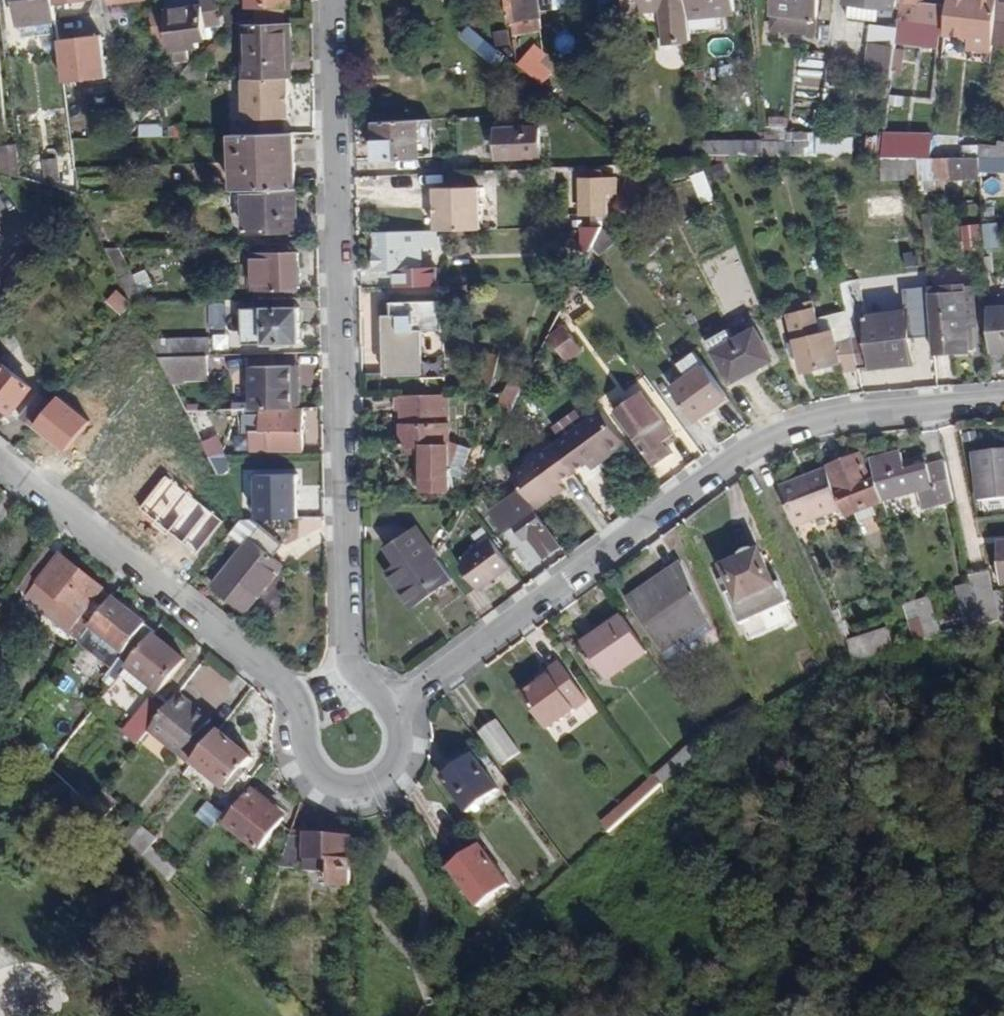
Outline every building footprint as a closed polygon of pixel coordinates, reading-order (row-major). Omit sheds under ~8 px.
[(54,0),(18,0),(21,25),(56,21),(54,3),(54,0)] [(223,24),(222,13),(220,0),(201,0),(202,6),(166,10),(166,13),(170,50),(172,62),(184,61),(184,49),(197,47),(196,41),(208,40),(207,26),(223,24)] [(284,24),(284,5),(291,4),(291,0),(249,0),(249,5),(257,6),(257,25),(284,24)] [(508,20),(541,16),(539,0),(506,0),(508,20)] [(688,0),(627,0),(629,11),(661,10),(665,42),(692,40),(691,32),(688,0)] [(691,32),(726,29),(725,14),(734,12),(733,0),(688,0),(691,32)] [(814,35),(819,0),(775,0),(772,29),(814,35)] [(923,3),(924,0),(901,0),(892,78),(900,79),(902,70),(904,71),(909,29),(945,33),(947,7),(923,3)] [(969,0),(948,0),(947,7),(945,33),(945,34),(968,36),(967,47),(992,51),(993,41),(998,0),(980,0),(980,1),(972,0),(969,0)] [(993,41),(1003,42),(1003,0),(998,0),(993,41)] [(472,29),(482,38),(492,26),(481,16),(480,18),(469,9),(461,20),(472,29)] [(222,13),(223,24),(223,26),(234,26),(233,12),(222,13)] [(170,50),(166,13),(153,15),(155,37),(159,37),(160,50),(170,50)] [(244,26),(244,80),(288,79),(292,79),(291,24),(284,24),(257,25),(244,26)] [(468,30),(463,36),(476,48),(482,42),(468,30)] [(99,35),(53,36),(55,81),(100,79),(99,35)] [(535,45),(529,53),(553,74),(560,66),(535,45)] [(873,60),(890,63),(891,48),(876,46),(873,60)] [(529,53),(522,61),(546,82),(553,74),(529,53)] [(934,68),(941,69),(943,53),(936,53),(934,68)] [(207,81),(207,67),(201,67),(197,64),(192,61),(174,82),(207,81)] [(290,119),(288,79),(244,80),(246,135),(284,134),(284,119),(290,119)] [(572,96),(559,86),(554,93),(566,103),(572,96)] [(126,138),(138,124),(141,120),(139,107),(122,108),(126,138)] [(375,121),(377,159),(421,157),(420,119),(375,121)] [(541,156),(539,127),(498,129),(500,158),(541,156)] [(787,141),(761,141),(762,156),(805,156),(807,133),(788,132),(787,141)] [(805,156),(815,156),(818,133),(807,133),(805,156)] [(284,134),(246,135),(233,136),(235,190),(244,190),(288,189),(297,189),(296,134),(284,134)] [(732,156),(732,140),(706,140),(705,155),(732,156)] [(732,140),(732,156),(762,156),(761,141),(732,140)] [(884,140),(882,157),(917,158),(932,158),(933,141),(884,140)] [(980,158),(994,158),(1003,158),(1003,141),(998,140),(998,145),(981,144),(980,158)] [(20,178),(16,146),(0,147),(0,157),(1,172),(20,178)] [(917,158),(882,157),(884,181),(919,179),(917,158)] [(917,158),(919,179),(950,178),(950,174),(980,173),(980,170),(980,158),(932,158),(917,158)] [(995,169),(994,158),(980,158),(980,170),(995,169)] [(59,175),(57,159),(43,161),(44,165),(45,176),(59,175)] [(689,174),(701,173),(699,161),(688,162),(689,174)] [(45,176),(44,165),(34,166),(36,178),(45,176)] [(642,201),(649,185),(639,178),(641,170),(635,168),(616,206),(632,213),(639,199),(642,201)] [(1003,195),(1003,173),(993,173),(994,195),(1003,195)] [(576,176),(576,216),(606,215),(605,196),(616,196),(616,176),(576,176)] [(436,203),(436,230),(479,229),(478,187),(431,188),(432,204),(436,203)] [(288,189),(244,190),(244,232),(298,231),(297,203),(289,204),(288,189)] [(297,203),(297,189),(288,189),(289,204),(297,203)] [(995,221),(960,225),(963,250),(998,246),(995,221)] [(602,225),(582,225),(583,251),(590,250),(602,225)] [(436,245),(436,230),(372,232),(372,237),(381,236),(381,251),(374,251),(374,270),(395,270),(396,286),(436,285),(436,269),(422,268),(422,246),(436,245)] [(120,279),(132,273),(120,248),(105,248),(120,279)] [(298,255),(254,255),(255,288),(299,287),(298,255)] [(580,289),(588,279),(579,272),(575,281),(580,289)] [(132,303),(147,303),(132,273),(120,279),(132,303)] [(842,283),(849,315),(859,367),(912,362),(906,310),(868,313),(860,279),(842,283)] [(928,285),(929,293),(931,321),(934,351),(968,349),(965,293),(955,294),(954,284),(928,285)] [(392,287),(392,299),(435,299),(435,286),(392,287)] [(123,315),(132,304),(116,292),(107,302),(123,315)] [(931,321),(929,293),(913,293),(914,322),(931,321)] [(393,315),(386,315),(388,372),(423,371),(421,332),(445,330),(444,301),(393,303),(393,315)] [(859,367),(849,315),(840,318),(843,337),(837,338),(835,329),(820,332),(813,301),(799,304),(801,310),(790,313),(802,372),(843,363),(845,370),(859,367)] [(244,343),(299,343),(300,307),(236,308),(237,314),(243,315),(244,343)] [(988,308),(994,352),(1003,351),(1003,307),(988,308)] [(581,350),(564,324),(548,335),(565,360),(581,350)] [(733,382),(773,359),(755,328),(734,340),(728,330),(708,340),(733,382)] [(159,357),(169,356),(170,338),(165,338),(160,330),(148,335),(159,357)] [(173,356),(212,356),(211,338),(170,338),(169,356),(173,356)] [(695,418),(727,396),(694,351),(679,363),(688,376),(673,388),(695,418)] [(317,385),(317,353),(299,353),(299,385),(317,385)] [(173,356),(200,412),(206,412),(225,411),(223,355),(212,356),(173,356)] [(169,356),(159,357),(187,412),(200,412),(173,356),(169,356)] [(31,387),(0,362),(0,404),(11,412),(31,387)] [(252,367),(253,403),(292,401),(292,366),(252,367)] [(521,391),(526,379),(515,374),(507,391),(521,391)] [(512,408),(521,391),(507,391),(501,403),(512,408)] [(417,449),(422,449),(423,491),(450,490),(449,473),(458,478),(474,448),(448,436),(447,393),(401,395),(403,448),(406,448),(417,449)] [(31,428),(51,403),(40,394),(19,419),(31,428)] [(614,414),(654,468),(672,455),(663,443),(672,436),(641,394),(614,414)] [(264,428),(271,429),(272,451),(304,450),(303,410),(263,410),(264,428)] [(520,488),(536,508),(553,495),(549,491),(560,482),(587,463),(605,450),(609,455),(625,444),(617,434),(601,411),(512,476),(520,488)] [(206,412),(200,412),(187,412),(210,457),(225,450),(206,412)] [(609,455),(605,450),(587,463),(591,467),(609,455)] [(975,455),(980,499),(1003,496),(1003,452),(975,455)] [(879,479),(886,500),(918,492),(923,508),(953,500),(945,462),(929,466),(928,463),(907,468),(904,461),(902,453),(874,460),(879,479)] [(842,509),(845,516),(887,501),(886,500),(879,479),(869,481),(859,455),(826,468),(827,471),(842,509)] [(904,461),(907,468),(928,463),(927,455),(904,461)] [(229,456),(210,457),(215,474),(222,475),(229,470),(229,456)] [(842,509),(827,471),(779,488),(795,526),(842,509)] [(293,518),(293,476),(250,476),(250,518),(293,518)] [(549,491),(553,495),(563,487),(560,482),(549,491)] [(506,532),(516,523),(526,536),(530,533),(547,555),(559,545),(537,516),(533,510),(536,508),(520,488),(490,512),(506,532)] [(215,585),(247,611),(284,565),(274,556),(283,545),(254,519),(241,519),(230,533),(237,540),(244,546),(215,585)] [(386,573),(410,609),(453,579),(439,557),(438,556),(444,544),(436,538),(429,546),(417,528),(388,548),(398,564),(386,573)] [(220,546),(227,552),(237,540),(230,533),(220,546)] [(478,589),(511,566),(489,536),(461,557),(461,565),(478,589)] [(760,552),(724,567),(735,591),(728,596),(740,624),(789,603),(781,583),(774,585),(760,552)] [(79,640),(113,597),(104,590),(106,588),(61,554),(27,599),(79,640)] [(629,600),(665,653),(670,661),(712,632),(705,616),(680,563),(664,575),(666,579),(657,587),(653,582),(629,600)] [(970,577),(971,583),(980,626),(996,621),(992,603),(986,574),(970,577)] [(666,579),(664,575),(653,582),(657,587),(666,579)] [(980,626),(971,583),(956,586),(962,615),(964,630),(980,626)] [(925,616),(932,638),(942,635),(938,622),(929,596),(919,600),(925,616)] [(112,688),(120,678),(154,636),(157,632),(113,597),(79,640),(77,642),(111,669),(103,680),(112,688)] [(919,600),(902,605),(908,622),(925,616),(919,600)] [(1003,620),(1003,601),(992,603),(996,621),(1003,620)] [(964,630),(962,615),(938,622),(942,635),(964,630)] [(915,643),(932,638),(925,616),(908,622),(915,643)] [(622,617),(584,644),(608,680),(647,652),(622,617)] [(896,649),(888,627),(848,641),(854,661),(896,649)] [(154,636),(120,678),(138,691),(145,684),(157,693),(183,660),(154,636)] [(524,696),(547,727),(587,698),(560,662),(547,672),(551,678),(543,684),(541,682),(524,696)] [(541,682),(543,684),(551,678),(547,672),(538,678),(541,682)] [(194,763),(217,733),(207,726),(211,720),(178,693),(157,719),(149,729),(192,764),(194,763)] [(130,753),(149,729),(157,719),(145,709),(119,743),(130,753)] [(495,722),(480,732),(504,763),(519,753),(495,722)] [(704,732),(696,722),(687,730),(695,739),(704,732)] [(218,732),(217,733),(194,763),(228,791),(254,759),(218,732)] [(704,732),(695,739),(655,775),(661,785),(710,741),(704,732)] [(500,783),(506,780),(485,752),(480,756),(500,783)] [(442,777),(468,812),(498,790),(472,755),(442,777)] [(599,823),(608,832),(658,784),(650,775),(599,823)] [(288,818),(271,804),(253,790),(247,785),(219,819),(261,853),(288,818)] [(258,786),(253,790),(271,804),(274,800),(258,786)] [(98,793),(88,806),(104,821),(118,804),(101,790),(98,793)] [(141,828),(131,840),(143,849),(153,838),(141,828)] [(291,834),(279,868),(331,872),(331,884),(350,886),(352,838),(291,834)] [(480,846),(450,867),(478,906),(509,884),(480,846)] [(244,951),(248,946),(242,940),(239,944),(244,951)] [(348,1000),(349,1015),(358,1015),(357,1000),(348,1000)]
